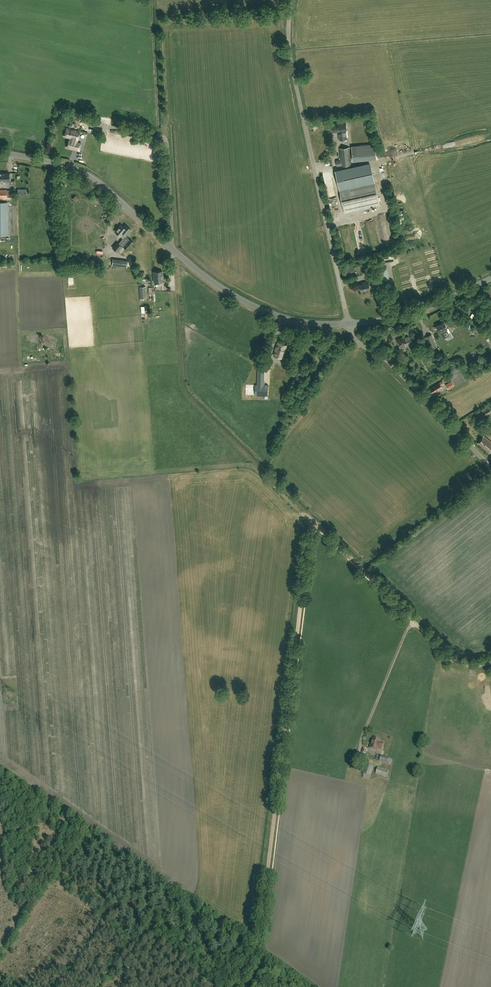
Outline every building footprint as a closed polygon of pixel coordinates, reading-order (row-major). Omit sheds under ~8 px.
[(100,128),(101,122),(100,122),(101,118),(85,114),(83,122),(88,124),(88,125),(100,128)] [(339,131),(339,135),(340,140),(347,139),(347,137),(349,137),(348,129),(346,130),(346,122),(335,124),(335,125),(332,125),(333,132),(339,131)] [(67,128),(64,137),(70,138),(70,141),(69,141),(67,147),(79,150),(81,143),(77,142),(77,140),(78,140),(80,131),(67,128)] [(353,161),(376,159),(375,144),(352,147),(353,161)] [(350,147),(339,148),(340,160),(336,160),(337,166),(341,166),(352,165),(350,147)] [(348,172),(348,171),(337,173),(338,179),(365,175),(366,176),(368,176),(367,169),(348,172)] [(345,213),(379,205),(374,180),(339,187),(345,213)] [(369,221),(367,221),(370,234),(371,239),(377,238),(374,220),(369,220),(369,221)] [(123,227),(121,224),(115,231),(123,239),(126,235),(126,236),(131,230),(125,225),(123,227)] [(127,250),(134,242),(129,239),(123,246),(127,250)] [(117,252),(121,246),(117,243),(113,248),(117,252)] [(127,268),(128,260),(113,259),(112,266),(127,268)] [(389,277),(387,268),(380,269),(382,280),(389,278),(389,277)] [(154,282),(163,282),(162,271),(153,272),(154,282)] [(377,283),(375,276),(370,278),(370,281),(368,281),(363,283),(363,284),(360,284),(362,291),(370,289),(369,285),(371,284),(377,283)] [(448,333),(446,329),(447,328),(445,322),(436,326),(439,332),(440,332),(443,338),(446,337),(447,339),(452,337),(450,332),(448,333)] [(410,345),(414,343),(410,334),(398,339),(401,348),(410,344),(410,345)] [(437,346),(431,334),(426,337),(424,338),(428,347),(431,346),(432,349),(433,350),(436,349),(437,351),(440,350),(439,348),(438,348),(437,346)] [(283,358),(287,345),(277,342),(274,356),(283,358)] [(265,385),(265,366),(258,366),(257,385),(246,384),(246,395),(268,396),(268,385),(265,385)] [(445,383),(444,382),(446,381),(444,378),(442,380),(439,383),(430,388),(433,393),(442,387),(441,386),(445,383)] [(448,389),(454,386),(451,381),(445,385),(448,389)] [(490,412),(490,411),(488,406),(478,412),(482,418),(490,412)] [(490,451),(490,441),(484,435),(477,443),(489,453),(490,451)] [(381,743),(379,742),(380,740),(373,738),(370,748),(377,750),(378,748),(381,750),(383,743),(381,742),(381,743)] [(381,756),(376,755),(375,760),(379,761),(379,762),(387,764),(387,763),(391,765),(392,760),(389,759),(389,758),(381,756)] [(369,780),(370,776),(373,767),(366,764),(363,774),(364,774),(363,778),(369,780)] [(387,777),(389,770),(378,767),(375,774),(387,777)]
